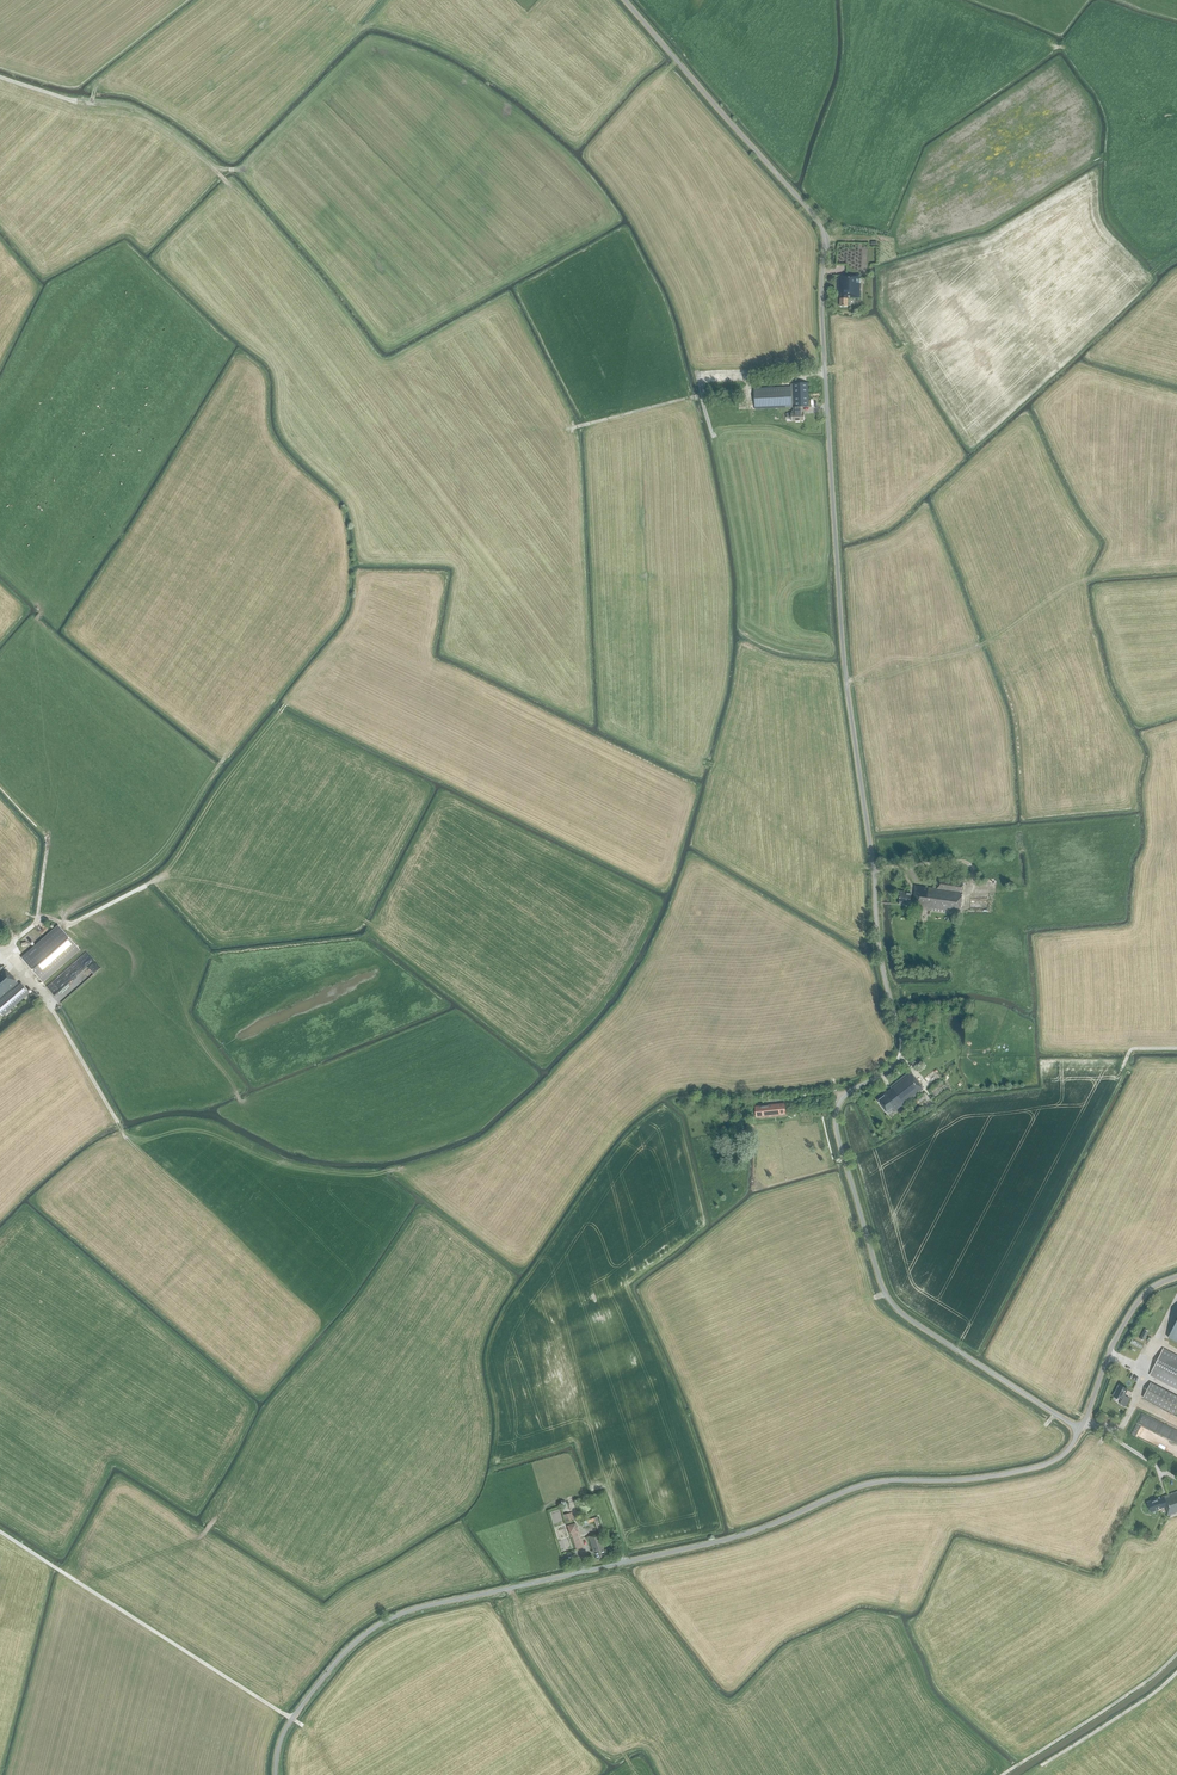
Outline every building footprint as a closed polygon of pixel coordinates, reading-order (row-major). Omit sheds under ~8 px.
[(853,276),(839,276),(838,292),(841,293),(840,306),(848,306),(848,295),(850,295),(850,297),(860,297),(860,276),(853,276)] [(791,387),(785,387),(754,389),(755,409),(793,407),(793,413),(791,413),(792,421),(805,421),(804,413),(803,413),(803,407),(808,407),(807,383),(793,383),(793,384),(791,384),(791,387)] [(965,877),(957,876),(956,881),(937,878),(936,888),(914,885),(912,897),(910,897),(911,893),(900,891),(899,904),(909,905),(917,906),(917,909),(960,914),(965,877)] [(58,925),(21,957),(43,982),(80,950),(58,925)] [(0,968),(0,1013),(3,1016),(30,993),(21,982),(19,984),(2,966),(0,968)] [(924,1089),(910,1071),(890,1087),(892,1089),(884,1095),(877,1101),(888,1114),(892,1111),(894,1112),(924,1089)] [(933,1104),(924,1092),(916,1098),(917,1099),(915,1100),(918,1104),(918,1103),(924,1110),(933,1104)] [(757,1116),(774,1115),(773,1105),(756,1106),(757,1116)] [(742,1113),(741,1106),(733,1108),(734,1114),(742,1113)] [(1176,1344),(1176,1322),(1168,1339),(1176,1344)] [(1163,1348),(1149,1375),(1176,1389),(1176,1355),(1163,1348)] [(1151,1382),(1143,1397),(1175,1414),(1176,1411),(1176,1396),(1151,1382)] [(1128,1389),(1119,1384),(1113,1396),(1121,1400),(1120,1404),(1125,1407),(1130,1398),(1124,1395),(1128,1389)] [(1141,1413),(1132,1435),(1160,1447),(1169,1425),(1141,1413)] [(1168,1516),(1176,1513),(1176,1491),(1162,1496),(1162,1498),(1158,1499),(1158,1498),(1147,1502),(1150,1512),(1162,1508),(1165,1507),(1168,1516)] [(561,1509),(551,1511),(562,1551),(572,1548),(561,1509)] [(567,1521),(574,1518),(572,1511),(564,1514),(567,1521)] [(602,1532),(597,1517),(581,1522),(582,1525),(594,1521),(598,1533),(588,1536),(594,1555),(595,1555),(597,1560),(605,1557),(604,1552),(605,1552),(599,1532),(602,1532)] [(584,1547),(575,1523),(567,1525),(570,1535),(571,1535),(576,1550),(584,1547)]
